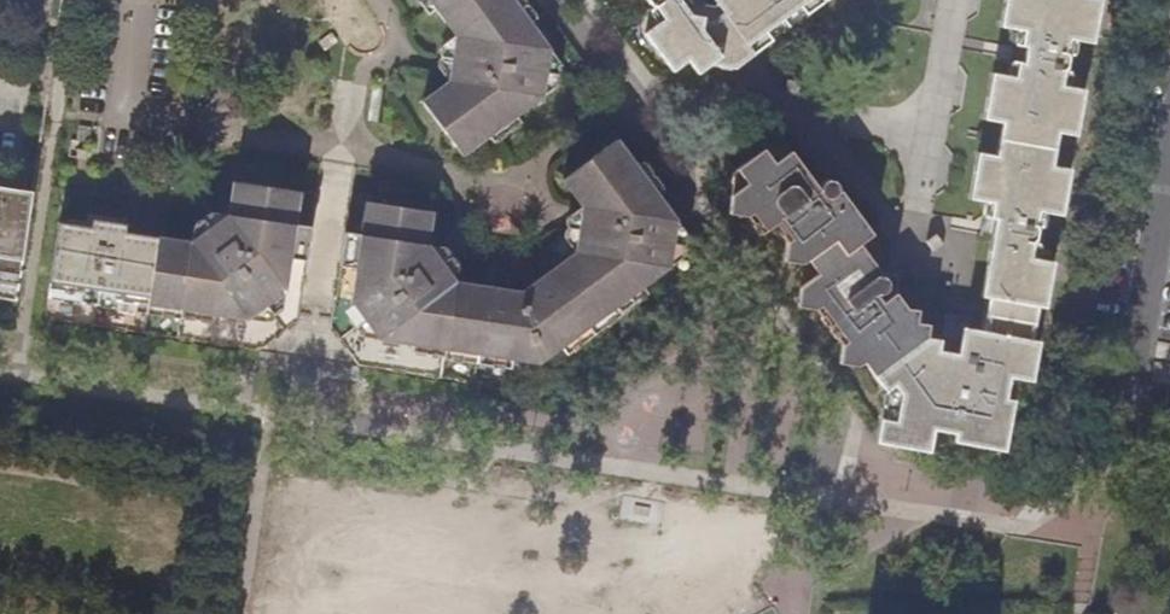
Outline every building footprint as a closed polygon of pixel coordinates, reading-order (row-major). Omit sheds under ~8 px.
[(545,94),(550,52),(528,22),(534,17),(521,0),(430,0),(436,8),(458,35),(457,39),(449,83),(424,102),(463,155),(489,136),(493,143),(519,123),(515,116),(545,94)] [(657,9),(653,11),(661,23),(647,34),(672,70),(687,59),(698,72),(708,64),(735,65),(822,0),(722,0),(716,4),(690,1),(689,0),(650,0),(657,9)] [(1000,29),(1016,33),(1008,79),(991,77),(983,120),(1000,123),(994,158),(978,155),(970,201),(988,204),(985,219),(995,222),(981,298),(988,300),(982,334),(962,331),(957,357),(938,352),(939,344),(926,341),(928,329),(914,326),(915,314),(908,313),(895,294),(897,278),(881,276),(859,245),(872,236),(841,193),(837,193),(836,184),(829,181),(824,183),(818,189),(780,138),(738,170),(747,183),(731,196),(728,214),(748,217),(762,236),(773,227),(785,242),(782,259),(803,264),(806,262),(817,276),(800,291),(794,305),(797,309),(816,311),(841,348),(839,366),(858,367),(864,364),(886,393),(877,442),(928,451),(931,438),(952,441),(952,449),(1002,456),(1012,403),(1003,401),(1008,377),(1032,382),(1035,364),(1039,345),(1030,343),(1037,308),(1045,310),(1053,266),(1032,262),(1036,246),(1031,245),(1035,227),(1039,228),(1041,213),(1062,217),(1070,173),(1050,169),(1056,134),(1077,137),(1085,93),(1065,90),(1069,72),(1064,71),(1066,57),(1070,58),(1073,39),(1092,44),(1100,0),(1005,0),(1000,29)] [(431,214),(365,204),(360,235),(345,234),(340,268),(356,270),(351,304),(379,340),(410,344),(541,363),(561,349),(615,309),(620,314),(647,294),(642,287),(668,267),(677,223),(656,194),(663,188),(644,162),(636,168),(617,141),(563,182),(582,208),(574,251),(522,293),(455,283),(427,244),(431,214)] [(59,224),(49,298),(211,323),(213,315),(246,321),(284,292),(289,258),(302,261),(307,229),(294,227),(298,194),(233,184),(229,215),(192,242),(189,244),(123,234),(124,228),(90,222),(89,228),(59,224)] [(13,302),(28,207),(0,202),(0,300),(13,302)]
